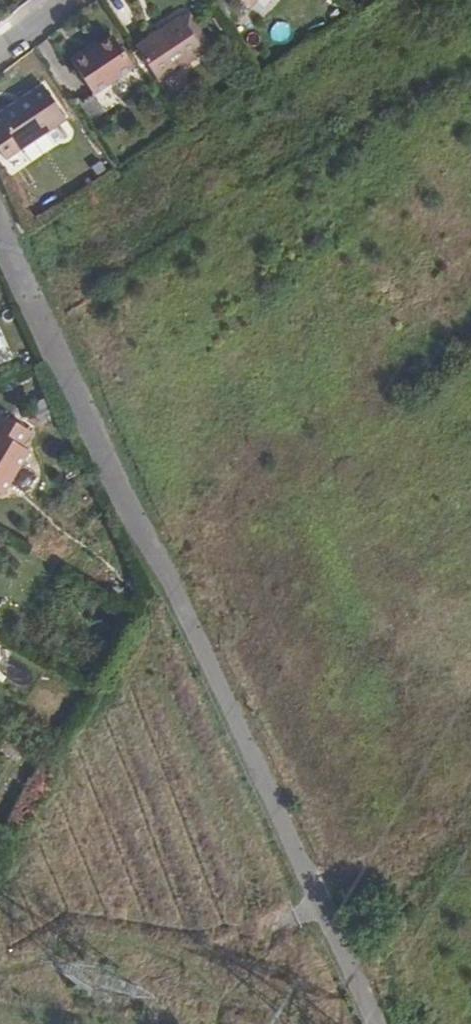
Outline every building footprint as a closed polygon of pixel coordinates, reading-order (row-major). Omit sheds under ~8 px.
[(183,18),(136,47),(160,82),(204,50),(202,48),(192,30),(198,26),(190,15),(184,20),(183,18)] [(209,43),(198,26),(192,30),(202,48),(209,43)] [(89,55),(85,50),(71,59),(93,95),(134,68),(114,38),(99,48),(89,55)] [(95,43),(85,50),(89,55),(99,48),(95,43)] [(2,118),(5,124),(0,128),(0,148),(6,157),(66,117),(44,85),(28,96),(30,98),(2,118)] [(0,114),(2,118),(30,98),(28,96),(0,114)] [(1,500),(27,458),(19,453),(29,439),(0,421),(0,499),(1,500)]
